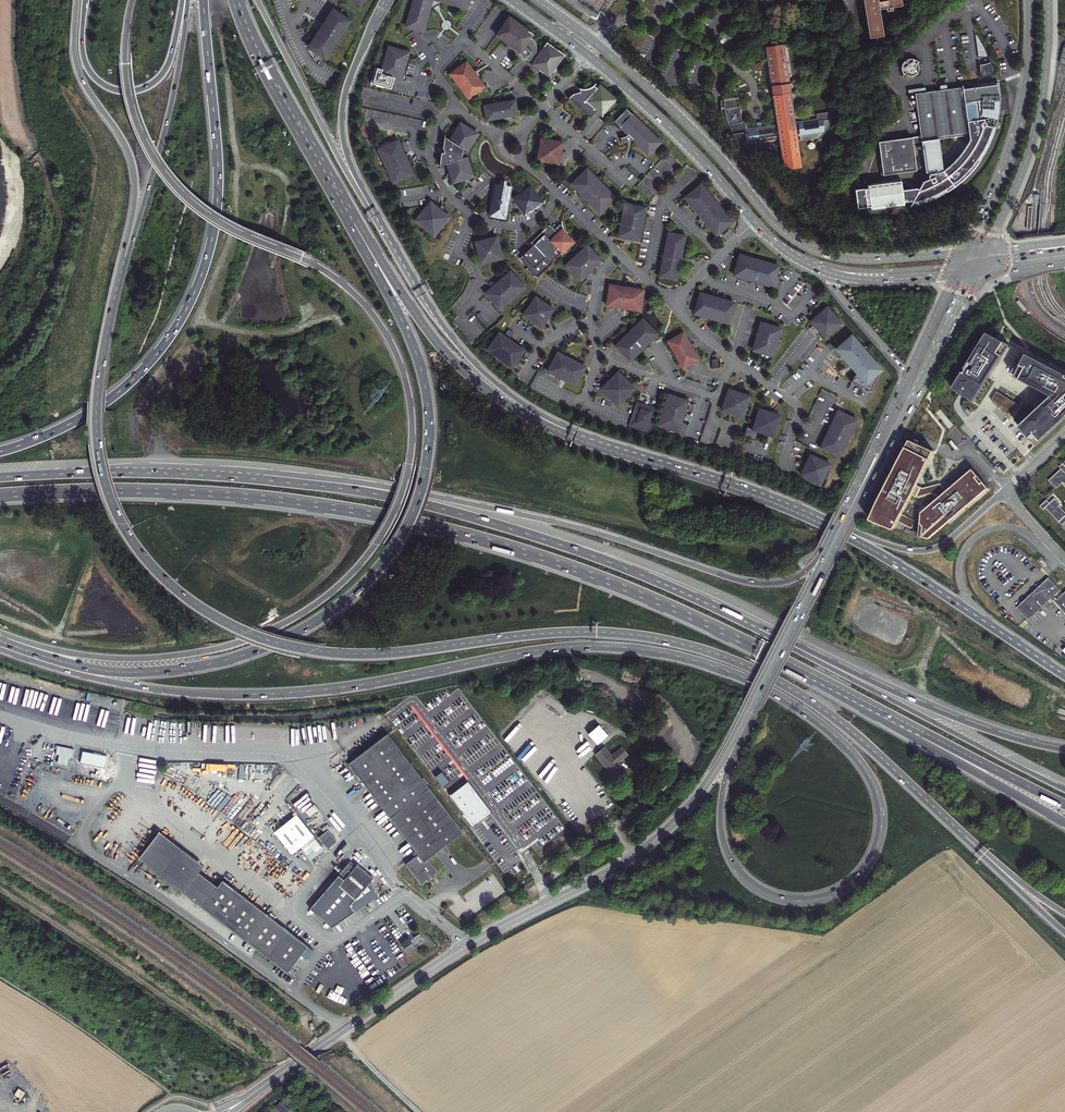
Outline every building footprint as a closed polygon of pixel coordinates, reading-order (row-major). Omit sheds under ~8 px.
[(408,19),(409,19),(409,20),(409,22),(409,23),(409,24),(410,26),(412,27),(413,28),(414,28),(414,29),(422,32),(429,10),(436,6),(444,2),(467,9),(469,1),(468,0),(414,0),(408,19)] [(598,15),(607,0),(574,0),(598,15)] [(878,9),(888,7),(888,8),(902,5),(901,0),(887,0),(877,2),(877,0),(864,0),(870,38),(883,36),(878,9)] [(325,59),(346,27),(345,26),(346,26),(346,25),(347,23),(347,21),(346,20),(345,19),(343,17),(344,16),(343,15),(336,11),(333,9),(329,15),(323,24),(322,25),(318,31),(310,44),(308,47),(325,59)] [(526,58),(524,59),(528,62),(532,59),(534,57),(536,53),(537,50),(536,45),(535,41),(531,38),(533,34),(509,18),(496,36),(505,42),(505,40),(508,44),(520,52),(519,54),(522,58),(524,56),(526,58)] [(409,20),(409,19),(408,19),(406,27),(414,29),(414,28),(413,28),(412,27),(410,26),(409,24),(409,23),(409,22),(409,20)] [(847,28),(848,35),(855,34),(854,27),(847,28)] [(979,59),(989,58),(989,57),(984,48),(982,43),(976,34),(979,59)] [(779,139),(782,160),(799,157),(796,136),(800,136),(800,141),(819,138),(822,135),(825,132),(827,128),(829,124),(832,117),(834,109),(831,109),(830,112),(812,115),(812,119),(794,121),(783,41),(777,42),(776,40),(776,39),(770,40),(771,43),(765,44),(777,124),(761,127),(761,121),(756,122),(756,125),(746,126),(746,120),(741,121),(737,97),(736,97),(736,98),(725,100),(724,99),(723,99),(723,100),(720,101),(720,106),(721,112),(722,117),(724,123),(726,128),(729,133),(732,138),(735,142),(740,141),(744,146),(750,150),(755,153),(761,156),(759,142),(779,139)] [(547,42),(531,65),(549,78),(554,70),(557,66),(565,55),(547,42)] [(405,62),(408,52),(388,47),(382,69),(375,67),(371,83),(391,89),(395,78),(400,79),(403,71),(405,62)] [(906,73),(905,74),(906,75),(908,76),(910,77),(913,77),(915,77),(917,76),(919,74),(921,72),(922,69),(922,68),(917,63),(921,60),(918,58),(914,56),(910,57),(908,58),(905,60),(903,63),(902,67),(902,69),(903,72),(905,71),(906,73)] [(450,74),(468,98),(484,86),(477,76),(475,73),(473,71),(466,62),(450,74)] [(980,66),(981,72),(982,75),(994,73),(991,63),(986,65),(983,66),(980,66)] [(924,202),(931,200),(938,197),(945,193),(951,189),(955,187),(957,185),(963,180),(968,175),(973,170),(978,164),(982,158),(986,152),(992,139),(995,132),(997,131),(995,119),(983,120),(982,119),(985,119),(985,113),(982,113),(981,107),(981,109),(983,111),(986,112),(988,113),(991,112),(994,110),(995,107),(995,105),(995,103),(993,100),(1001,99),(1000,98),(999,98),(999,96),(1001,95),(999,83),(977,86),(977,88),(972,89),(973,92),(964,94),(964,90),(963,88),(917,94),(928,173),(932,173),(932,174),(931,175),(930,176),(930,178),(931,179),(924,182),(920,189),(913,201),(910,206),(917,204),(924,202)] [(570,97),(568,99),(570,100),(580,108),(580,109),(590,117),(596,110),(599,113),(602,115),(616,99),(600,86),(597,89),(593,86),(588,89),(586,89),(583,89),(580,89),(580,93),(575,93),(572,95),(570,97)] [(492,103),(483,105),(486,121),(502,118),(507,120),(508,117),(510,117),(518,115),(515,99),(499,102),(492,103)] [(651,135),(650,134),(651,133),(626,109),(614,121),(628,134),(626,136),(620,138),(620,139),(621,139),(622,141),(621,142),(621,143),(633,139),(648,154),(651,151),(651,150),(652,149),(653,148),(654,147),(654,146),(655,145),(655,144),(655,143),(655,142),(655,141),(655,140),(654,139),(654,138),(653,137),(653,136),(652,136),(652,135),(651,135)] [(819,138),(817,140),(824,146),(829,141),(832,136),(830,134),(834,128),(835,125),(830,123),(829,124),(827,128),(825,132),(822,135),(819,138)] [(462,161),(461,159),(462,159),(463,149),(461,147),(463,146),(465,146),(466,146),(468,146),(470,146),(477,135),(460,124),(456,130),(453,135),(450,140),(444,137),(443,149),(444,150),(444,153),(441,153),(439,166),(447,163),(449,170),(451,176),(453,183),(472,176),(468,163),(466,163),(464,162),(462,161)] [(651,150),(651,151),(660,142),(651,133),(650,134),(651,135),(652,135),(652,136),(653,136),(653,137),(654,138),(654,139),(655,140),(655,141),(655,142),(655,143),(655,144),(655,145),(654,146),(654,147),(653,148),(652,149),(651,150)] [(922,137),(880,142),(883,166),(885,175),(918,171),(915,143),(923,142),(922,137)] [(541,139),(537,160),(559,164),(563,143),(555,142),(549,140),(541,139)] [(397,141),(379,150),(394,182),(412,173),(397,141)] [(466,163),(468,163),(466,157),(467,151),(470,146),(468,146),(466,146),(465,146),(463,146),(461,147),(463,149),(462,159),(461,159),(462,161),(464,162),(466,163)] [(783,166),(800,163),(799,157),(782,160),(783,166)] [(594,176),(587,169),(572,184),(581,194),(599,213),(615,198),(602,184),(594,176)] [(602,184),(603,177),(594,176),(602,184)] [(913,201),(920,189),(907,182),(902,183),(902,179),(868,184),(869,185),(862,186),(862,185),(855,186),(858,209),(871,207),(872,211),(905,207),(905,203),(913,201)] [(490,215),(506,218),(511,186),(507,185),(500,184),(496,183),(490,215)] [(719,230),(729,221),(725,216),(727,214),(700,184),(685,198),(701,216),(703,219),(717,235),(721,232),(719,230)] [(517,201),(520,201),(519,206),(525,215),(542,203),(530,186),(522,192),(521,196),(518,195),(517,201)] [(522,192),(513,198),(519,206),(520,201),(517,201),(518,195),(521,196),(522,192)] [(431,202),(416,220),(434,236),(449,217),(444,212),(436,206),(431,202)] [(625,204),(618,236),(626,237),(631,238),(639,240),(646,208),(625,204)] [(719,230),(721,232),(733,221),(727,214),(725,216),(729,221),(719,230)] [(563,227),(563,226),(563,225),(556,228),(556,229),(555,230),(550,224),(530,243),(533,246),(520,258),(529,267),(527,269),(535,277),(551,262),(550,260),(560,251),(561,253),(573,242),(566,234),(568,232),(567,231),(565,229),(563,227)] [(685,236),(668,233),(666,245),(660,272),(669,274),(669,276),(671,276),(672,276),(674,276),(675,276),(677,277),(680,264),(681,256),(685,236)] [(486,239),(476,242),(481,263),(502,258),(497,237),(486,239)] [(587,245),(567,265),(581,280),(590,272),(593,273),(595,267),(602,261),(595,253),(589,248),(587,245)] [(748,257),(740,255),(736,270),(737,270),(741,257),(748,259),(748,257)] [(736,270),(734,275),(772,286),(778,266),(748,257),(748,259),(741,257),(737,270),(736,270)] [(499,282),(493,287),(486,292),(500,309),(525,288),(511,272),(499,282)] [(625,287),(610,285),(606,306),(640,311),(644,290),(633,288),(625,287)] [(733,303),(701,293),(699,299),(695,313),(699,315),(728,323),(733,303)] [(536,297),(524,314),(541,327),(546,319),(554,309),(536,297)] [(825,338),(841,323),(837,318),(831,312),(827,307),(811,321),(815,326),(819,331),(825,338)] [(657,334),(643,319),(615,346),(630,361),(657,334)] [(781,328),(761,322),(753,350),(773,356),(781,328)] [(819,331),(815,326),(814,327),(812,324),(809,327),(813,332),(814,331),(816,333),(819,331)] [(952,388),(977,402),(1010,346),(985,332),(952,388)] [(688,342),(683,333),(668,341),(682,368),(698,360),(696,356),(688,342)] [(509,340),(499,334),(487,351),(513,368),(516,363),(519,358),(523,352),(524,351),(515,344),(509,340)] [(851,336),(835,350),(856,373),(852,382),(854,383),(863,387),(871,391),(878,377),(877,375),(879,373),(882,370),(851,336)] [(549,373),(570,383),(582,362),(575,359),(560,351),(557,358),(552,366),(553,366),(549,373)] [(1025,354),(1014,376),(1051,395),(1019,426),(1030,439),(1036,445),(1064,418),(1064,375),(1025,354)] [(618,406),(635,388),(618,371),(612,377),(605,384),(601,389),(618,406)] [(802,387),(808,392),(812,387),(806,382),(802,387)] [(743,417),(750,397),(742,394),(736,392),(729,390),(722,410),(743,417)] [(688,401),(668,394),(658,425),(678,432),(682,418),(685,411),(688,401)] [(646,407),(636,404),(629,425),(650,431),(657,411),(646,407)] [(774,437),(781,416),(773,414),(760,409),(753,430),(747,428),(745,436),(755,439),(758,432),(774,437)] [(858,421),(839,412),(831,428),(827,428),(828,434),(821,449),(840,458),(848,441),(849,441),(851,437),(850,436),(855,427),(858,421)] [(934,450),(910,439),(878,498),(869,518),(890,527),(894,528),(897,521),(911,528),(914,521),(901,514),(911,495),(916,498),(931,494),(935,499),(917,514),(918,524),(921,526),(921,536),(929,538),(948,523),(988,489),(972,469),(946,490),(940,483),(923,487),(917,484),(934,450)] [(810,455),(801,475),(820,485),(823,479),(826,480),(829,472),(827,471),(830,465),(810,455)] [(1043,482),(1051,490),(1057,484),(1058,486),(1064,480),(1059,475),(1064,470),(1064,461),(1062,464),(1061,462),(1053,469),(1055,471),(1043,482)] [(1033,507),(1037,511),(1039,508),(1056,528),(1058,525),(1064,533),(1064,518),(1063,520),(1059,517),(1061,515),(1052,506),(1053,504),(1049,499),(1044,504),(1040,501),(1033,507)] [(1057,599),(1054,596),(1060,590),(1048,578),(1017,608),(1028,620),(1052,598),(1064,612),(1064,592),(1057,599)] [(537,715),(540,721),(550,715),(546,709),(537,715)] [(556,723),(547,730),(553,737),(561,730),(556,723)] [(293,736),(298,736),(297,725),(288,725),(288,739),(293,738),(293,736)] [(348,760),(379,801),(386,793),(410,761),(386,730),(348,760)] [(610,753),(603,745),(595,752),(617,777),(624,770),(616,760),(626,751),(620,744),(610,753)] [(93,750),(91,758),(95,759),(93,768),(103,770),(104,761),(108,762),(109,753),(93,750)] [(461,828),(410,761),(386,793),(379,801),(414,847),(417,851),(413,854),(404,861),(419,880),(424,877),(427,879),(430,874),(429,872),(435,868),(426,855),(461,828)] [(463,796),(454,803),(468,821),(477,814),(463,796)] [(328,825),(319,832),(327,843),(337,835),(328,825)] [(201,907),(216,887),(198,873),(203,866),(159,832),(138,859),(201,907)] [(341,880),(344,882),(361,865),(357,862),(353,866),(348,861),(338,872),(344,876),(343,877),(341,880)] [(344,882),(341,880),(343,877),(338,873),(310,905),(331,924),(378,894),(369,880),(373,876),(361,865),(344,882)] [(287,973),(307,946),(221,880),(216,887),(201,907),(287,973)] [(411,937),(403,944),(409,952),(427,939),(422,932),(416,936),(413,932),(409,935),(411,937)] [(351,991),(346,984),(342,988),(346,994),(351,991)] [(25,1092),(19,1088),(15,1094),(20,1097),(19,1099),(20,1100),(25,1092)] [(276,1108),(282,1111),(288,1111),(290,1110),(280,1102),(276,1108)]
